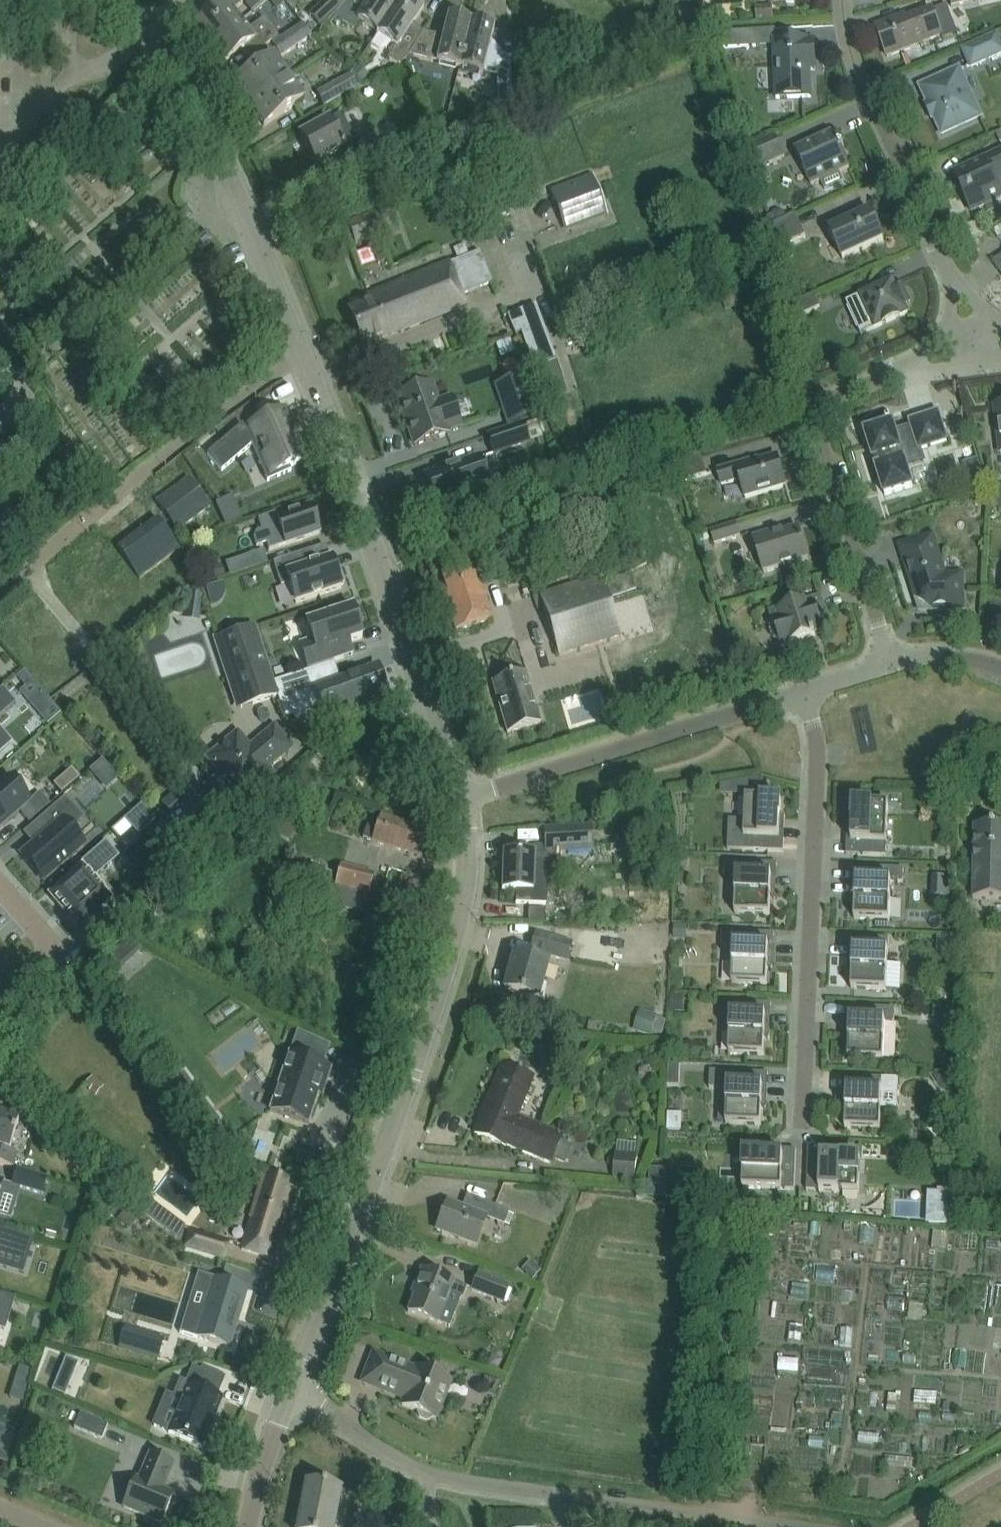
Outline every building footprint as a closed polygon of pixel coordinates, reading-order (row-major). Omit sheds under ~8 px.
[(196,24),(211,43),(241,20),(233,10),(242,3),(240,0),(227,0),(196,24)] [(326,0),(309,16),(321,29),(333,17),(334,17),(346,3),(344,0),(326,0)] [(399,0),(370,0),(368,3),(364,0),(349,0),(346,3),(334,17),(352,30),(358,22),(376,34),(399,0)] [(376,34),(394,46),(386,57),(397,64),(406,59),(409,55),(420,37),(408,29),(423,7),(413,0),(399,0),(376,34)] [(682,3),(675,6),(681,19),(688,16),(682,3)] [(887,57),(942,36),(956,30),(947,6),(933,12),(932,10),(906,20),(905,16),(876,27),(887,57)] [(459,68),(470,21),(447,16),(442,37),(422,32),(420,37),(409,55),(459,68)] [(248,29),(241,20),(211,43),(225,62),(246,46),(253,56),(271,42),(272,43),(280,38),(263,17),(248,29)] [(494,27),(470,21),(459,68),(482,74),(494,27)] [(987,21),(962,28),(966,41),(991,33),(987,21)] [(272,43),(282,57),(312,36),(301,22),(280,38),(272,43)] [(755,31),(718,33),(722,49),(756,47),(755,31)] [(996,36),(964,51),(971,67),(1000,53),(1000,46),(996,36)] [(815,62),(814,42),(774,43),(776,99),(811,98),(810,62),(815,62)] [(249,105),(288,77),(273,57),(234,84),(249,105)] [(512,111),(509,62),(495,63),(498,117),(512,111)] [(980,116),(959,70),(921,87),(942,134),(980,116)] [(364,84),(352,74),(348,76),(348,75),(317,92),(324,105),(364,84)] [(264,126),(303,100),(288,77),(249,105),(264,126)] [(353,141),(346,129),(339,115),(300,136),(315,163),(353,141)] [(388,126),(366,138),(380,164),(402,151),(388,126)] [(832,134),(795,151),(811,186),(821,181),(825,190),(843,181),(839,173),(850,168),(847,162),(849,161),(844,149),(840,147),(838,148),(832,134)] [(748,149),(754,171),(785,157),(775,136),(748,149)] [(963,169),(968,182),(959,186),(971,213),(1000,199),(1000,152),(963,169)] [(568,224),(605,210),(594,180),(557,194),(568,224)] [(173,220),(180,228),(192,217),(185,210),(173,220)] [(773,212),(771,217),(774,225),(787,219),(785,213),(778,210),(773,212)] [(845,214),(827,222),(831,230),(830,231),(843,259),(883,241),(870,212),(855,220),(853,216),(845,214)] [(770,226),(777,250),(806,236),(796,215),(787,219),(774,225),(770,226)] [(193,243),(200,251),(212,240),(205,233),(193,243)] [(479,252),(439,268),(366,297),(368,303),(349,311),(363,345),(400,330),(401,332),(465,306),(460,295),(491,283),(479,252)] [(860,335),(908,313),(893,281),(845,302),(860,335)] [(792,304),(796,318),(820,308),(814,295),(792,304)] [(557,363),(536,304),(519,311),(520,312),(521,312),(527,329),(521,331),(535,371),(557,363)] [(536,414),(524,381),(498,390),(505,409),(503,410),(507,424),(536,414)] [(397,396),(414,445),(448,434),(447,431),(461,426),(451,398),(437,403),(431,385),(397,396)] [(209,453),(207,454),(221,471),(251,446),(252,445),(256,455),(266,451),(269,458),(274,469),(277,477),(291,471),(289,467),(304,461),(292,434),(294,433),(293,433),(292,433),(290,429),(291,428),(291,427),(290,428),(288,424),(289,423),(289,422),(287,423),(285,419),(287,418),(287,417),(285,418),(283,412),(250,426),(251,429),(247,431),(242,425),(223,440),(209,453)] [(543,429),(558,424),(554,414),(539,420),(543,429)] [(874,430),(868,441),(874,460),(871,466),(876,469),(885,496),(912,487),(902,455),(946,441),(938,414),(910,422),(912,425),(895,431),(893,424),(874,430)] [(528,442),(522,425),(488,436),(494,454),(528,442)] [(674,460),(680,483),(707,475),(701,453),(674,460)] [(489,489),(478,457),(425,476),(427,480),(424,481),(428,494),(431,493),(436,507),(489,489)] [(777,457),(749,465),(749,462),(718,471),(722,485),(740,480),(745,498),(786,486),(777,457)] [(965,464),(964,465),(969,483),(971,491),(987,486),(978,459),(970,462),(971,463),(965,464)] [(231,493),(221,481),(215,486),(202,470),(169,496),(192,525),(231,493)] [(255,532),(253,538),(256,547),(266,543),(268,551),(319,533),(310,507),(277,518),(275,513),(257,519),(261,530),(255,532)] [(174,512),(132,537),(151,568),(193,543),(174,512)] [(736,523),(711,531),(715,545),(740,537),(736,523)] [(799,529),(783,533),(774,536),(773,532),(753,538),(764,573),(808,559),(799,529)] [(963,609),(962,575),(944,576),(932,536),(900,546),(910,577),(914,575),(918,587),(913,589),(917,600),(931,610),(963,609)] [(331,558),(329,558),(319,562),(315,549),(273,563),(281,587),(289,584),(295,603),(341,588),(340,585),(344,584),(339,569),(335,570),(331,558)] [(455,631),(492,619),(480,581),(475,583),(464,551),(437,559),(447,592),(443,593),(455,631)] [(267,564),(264,552),(226,565),(230,577),(267,564)] [(601,575),(539,595),(558,656),(620,636),(601,575)] [(809,583),(802,585),(805,594),(812,592),(809,583)] [(779,641),(781,647),(815,636),(813,630),(821,628),(822,630),(823,630),(820,620),(826,618),(820,597),(770,612),(774,626),(772,631),(774,638),(779,641)] [(321,613),(337,608),(334,599),(318,603),(321,613)] [(309,670),(318,667),(334,662),(333,661),(344,658),(340,645),(362,638),(357,624),(359,621),(356,612),(353,611),(352,608),(306,623),(312,640),(300,644),(309,670)] [(273,682),(254,627),(218,639),(232,681),(233,680),(244,676),(252,703),(252,704),(277,696),(273,682)] [(318,667),(309,670),(273,682),(277,696),(279,701),(315,690),(326,721),(369,706),(366,697),(385,690),(377,667),(324,686),(318,667)] [(25,671),(17,678),(26,688),(20,692),(48,724),(60,714),(33,681),(25,671)] [(507,733),(540,723),(525,673),(492,683),(507,733)] [(15,704),(16,704),(3,688),(2,688),(0,690),(0,717),(15,704)] [(220,784),(219,783),(218,783),(217,784),(216,784),(204,794),(217,810),(236,793),(239,796),(269,771),(266,768),(291,747),(274,727),(249,748),(237,733),(207,758),(227,782),(222,786),(220,784)] [(102,760),(89,772),(95,778),(108,767),(102,760)] [(19,812),(29,823),(50,805),(39,793),(30,801),(9,777),(0,785),(0,829),(19,812)] [(755,779),(748,780),(748,794),(762,795),(763,780),(755,779)] [(85,846),(71,829),(83,818),(65,798),(24,834),(25,835),(29,832),(35,839),(32,842),(34,844),(20,856),(43,882),(85,846)] [(745,820),(729,820),(727,850),(784,852),(784,851),(776,851),(777,838),(779,838),(781,800),(746,798),(745,820)] [(888,804),(876,804),(853,803),(851,842),(854,842),(854,854),(846,853),(846,855),(886,856),(888,804)] [(141,805),(129,815),(143,831),(154,821),(141,805)] [(284,813),(273,832),(288,841),(300,822),(284,813)] [(421,858),(430,833),(380,817),(375,830),(367,827),(363,838),(371,841),(371,842),(421,858)] [(193,853),(164,819),(162,820),(145,835),(169,862),(174,869),(193,853)] [(590,837),(590,844),(591,844),(590,826),(545,829),(546,846),(546,847),(555,846),(578,845),(578,837),(590,837)] [(974,826),(973,900),(1000,900),(1000,826),(974,826)] [(52,893),(49,895),(50,897),(51,897),(77,927),(78,929),(80,928),(79,927),(101,909),(111,900),(99,887),(93,880),(119,857),(105,841),(71,871),(74,874),(52,893)] [(515,903),(545,904),(546,881),(554,874),(555,846),(546,847),(546,846),(539,846),(534,852),(534,853),(503,853),(502,891),(516,891),(515,903)] [(307,875),(328,881),(331,869),(326,868),(327,863),(311,859),(307,875)] [(777,864),(725,861),(724,876),(736,876),(735,914),(770,915),(772,876),(769,876),(769,864),(777,865),(777,864)] [(327,903),(364,913),(374,875),(340,866),(335,890),(330,889),(327,903)] [(903,883),(903,869),(851,867),(851,868),(859,868),(859,880),(856,880),(854,919),(889,920),(891,882),(903,883)] [(652,921),(651,940),(675,941),(676,922),(652,921)] [(774,934),(722,931),(721,945),(733,946),(732,984),(767,985),(769,946),(766,946),(766,934),(774,935),(774,934)] [(566,960),(570,944),(536,934),(531,951),(533,951),(531,959),(514,954),(504,990),(538,999),(547,963),(544,962),(546,955),(566,960)] [(886,990),(889,938),(848,937),(848,938),(856,938),(856,950),(853,950),(851,989),(886,990)] [(771,1003),(731,1002),(729,1054),(764,1055),(766,1016),(763,1016),(763,1004),(771,1005),(771,1003)] [(894,1023),(895,1009),(845,1006),(845,1008),(853,1008),(853,1020),(850,1020),(848,1059),(883,1060),(885,1022),(894,1023)] [(643,1011),(637,1031),(652,1035),(653,1031),(657,1017),(658,1015),(643,1011)] [(289,1054),(270,1111),(308,1123),(309,1119),(313,1120),(317,1108),(314,1106),(322,1083),(325,1084),(331,1068),(289,1054)] [(679,1086),(680,1064),(668,1063),(667,1085),(679,1086)] [(559,1142),(561,1135),(517,1117),(533,1077),(501,1065),(474,1133),(505,1146),(505,1145),(550,1163),(553,1157),(558,1159),(564,1144),(559,1142)] [(103,1068),(95,1079),(108,1088),(116,1077),(103,1068)] [(768,1073),(710,1071),(709,1088),(727,1089),(726,1124),(761,1125),(763,1086),(760,1086),(760,1074),(768,1075),(768,1073)] [(196,1097),(180,1075),(166,1085),(183,1107),(196,1097)] [(842,1076),(842,1078),(850,1078),(850,1090),(847,1089),(846,1113),(845,1129),(880,1130),(881,1108),(897,1109),(898,1079),(883,1078),(842,1076)] [(13,1168),(17,1154),(9,1152),(18,1121),(0,1116),(0,1164),(13,1168)] [(744,1152),(742,1188),(794,1190),(796,1150),(795,1150),(795,1158),(783,1157),(783,1154),(744,1152)] [(808,1150),(806,1190),(859,1193),(860,1157),(821,1156),(821,1159),(809,1158),(809,1150),(808,1150)] [(614,1179),(635,1181),(637,1156),(616,1154),(614,1179)] [(42,1194),(47,1179),(16,1170),(12,1185),(42,1194)] [(279,1210),(287,1181),(263,1173),(249,1219),(251,1219),(241,1250),(269,1258),(277,1235),(273,1234),(280,1210),(279,1210)] [(648,1185),(647,1196),(663,1197),(663,1185),(648,1185)] [(927,1211),(927,1226),(948,1227),(949,1194),(938,1194),(937,1211),(927,1211)] [(149,1197),(140,1208),(148,1214),(157,1203),(149,1197)] [(475,1245),(486,1216),(447,1201),(436,1230),(475,1245)] [(494,1206),(489,1219),(504,1225),(509,1212),(494,1206)] [(178,1219),(169,1229),(177,1235),(186,1225),(178,1219)] [(0,1229),(0,1248),(27,1256),(33,1239),(0,1229)] [(228,1242),(190,1231),(186,1246),(223,1258),(228,1242)] [(453,1282),(421,1269),(415,1282),(418,1284),(408,1312),(437,1323),(449,1293),(462,1298),(466,1287),(453,1282)] [(509,1286),(478,1274),(472,1291),(502,1303),(509,1286)] [(806,1292),(819,1293),(820,1278),(808,1276),(806,1292)] [(230,1347),(248,1289),(213,1278),(204,1309),(189,1305),(182,1327),(181,1327),(179,1333),(197,1338),(197,1337),(230,1347)] [(10,1315),(15,1298),(0,1294),(0,1312),(10,1315)] [(802,1334),(819,1334),(820,1317),(802,1317),(802,1334)] [(157,1358),(163,1339),(140,1332),(134,1351),(157,1358)] [(813,1371),(817,1356),(796,1352),(793,1367),(813,1371)] [(416,1367),(415,1370),(373,1353),(362,1382),(386,1391),(388,1385),(407,1392),(402,1405),(418,1411),(418,1412),(419,1416),(427,1420),(431,1417),(432,1416),(435,1418),(450,1380),(416,1367)] [(202,1369),(201,1372),(192,1368),(190,1374),(186,1384),(181,1382),(175,1397),(182,1400),(168,1433),(202,1447),(221,1398),(217,1397),(224,1378),(202,1369)] [(952,1399),(952,1388),(930,1388),(929,1398),(952,1399)] [(108,1425),(80,1413),(74,1428),(102,1439),(108,1425)] [(15,1429),(0,1425),(0,1438),(11,1441),(15,1429)] [(874,1426),(872,1436),(895,1440),(897,1430),(874,1426)] [(899,1460),(927,1463),(928,1452),(901,1449),(899,1460)] [(161,1523),(173,1494),(162,1490),(173,1464),(150,1454),(139,1480),(136,1478),(123,1507),(161,1523)] [(327,1485),(327,1483),(326,1481),(325,1480),(324,1479),(323,1477),(321,1477),(319,1476),(317,1476),(316,1477),(314,1478),(312,1479),(311,1480),(310,1482),(310,1483),(306,1483),(297,1526),(333,1526),(340,1490),(327,1487),(327,1485)]
